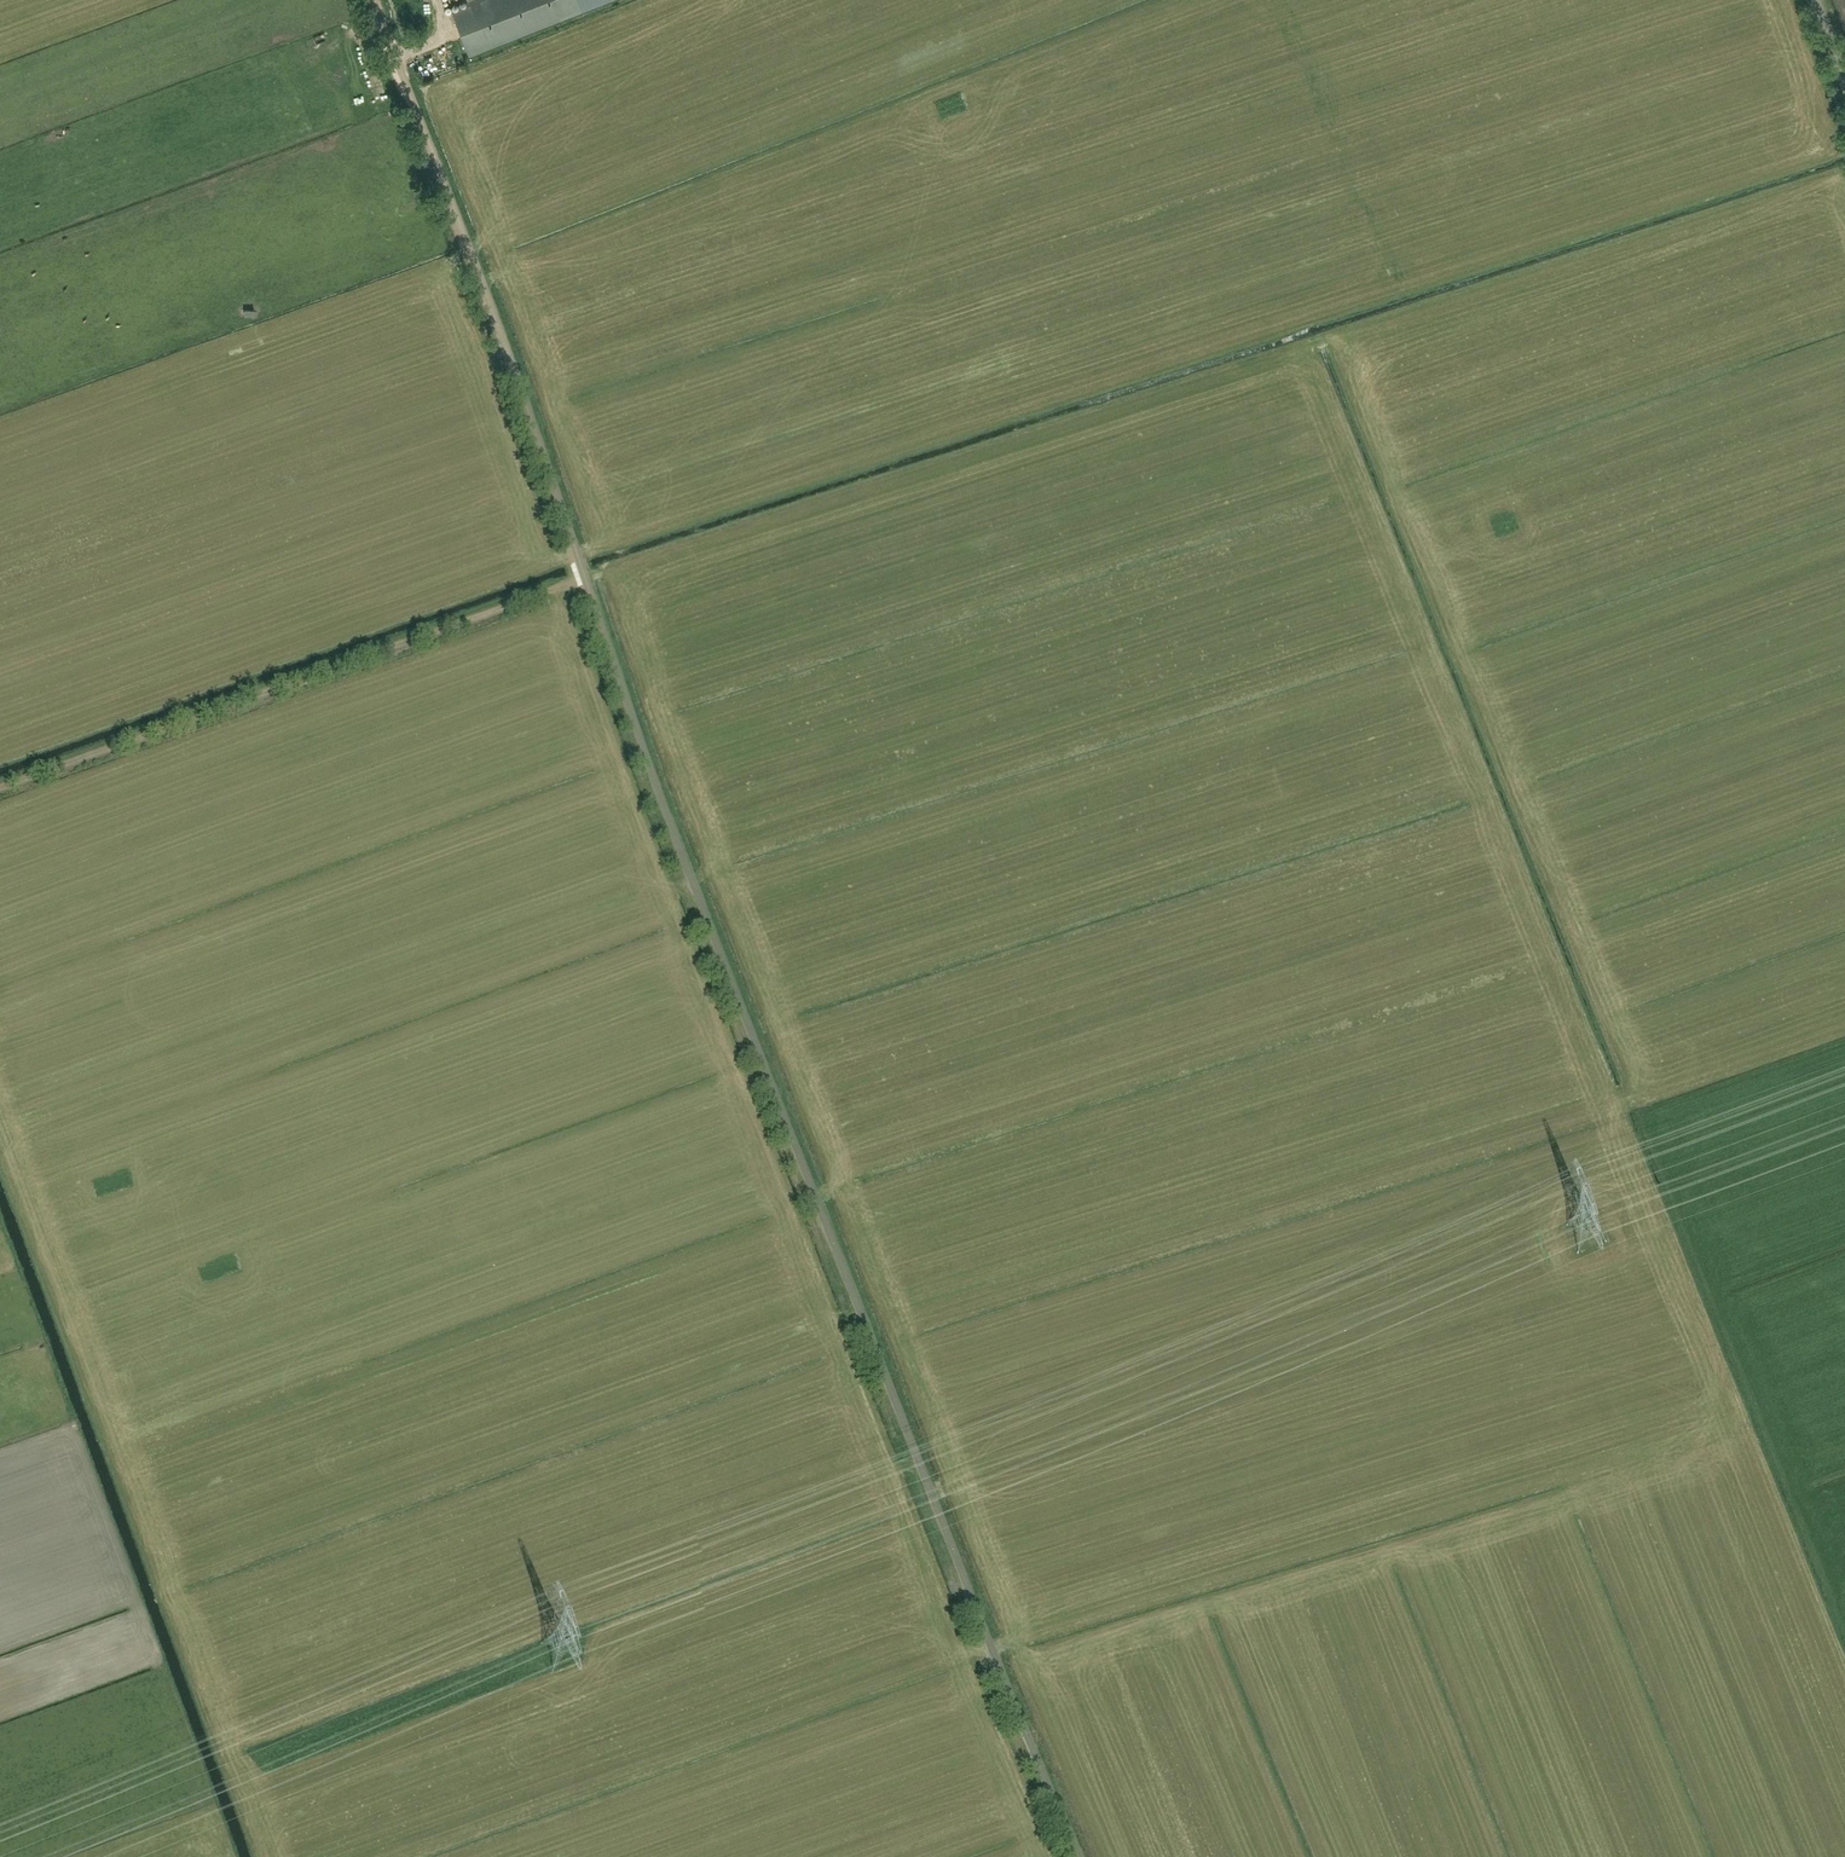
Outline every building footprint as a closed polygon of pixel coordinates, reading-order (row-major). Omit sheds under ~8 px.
[(468,1),(452,8),(471,55),(607,0),(468,0),(468,1)]
